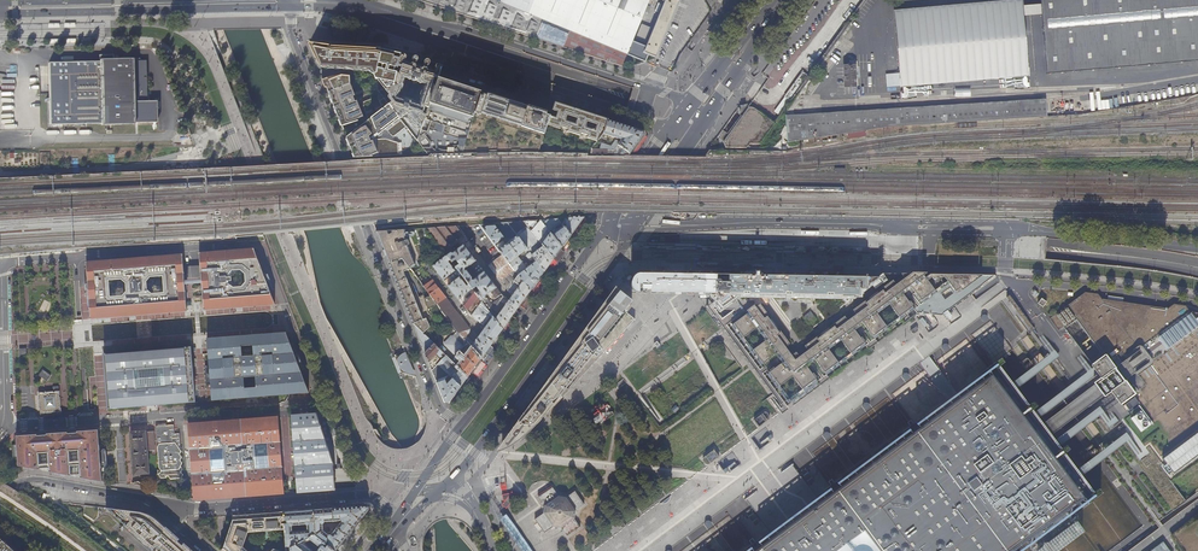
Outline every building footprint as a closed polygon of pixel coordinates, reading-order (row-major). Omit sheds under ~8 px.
[(434,5),(580,53),(622,67),(627,54),(645,61),(648,54),(656,57),(679,1),(678,0),(663,0),(665,1),(646,47),(632,41),(649,0),(417,0),(434,5)] [(1022,0),(1011,0),(893,10),(900,87),(1029,76),(1022,0)] [(1041,72),(1197,61),(1197,0),(1038,0),(1041,72)] [(318,44),(309,44),(319,65),(330,66),(330,64),(333,65),(333,66),(348,67),(348,66),(352,66),(351,67),(367,68),(367,67),(370,67),(373,74),(376,73),(377,68),(379,63),(381,49),(376,48),(367,47),(343,46),(318,44)] [(399,66),(401,53),(392,51),(381,49),(379,63),(382,63),(381,69),(377,68),(376,73),(373,74),(375,78),(377,79),(385,88),(395,84),(397,72),(399,66)] [(407,112),(408,114),(408,115),(408,116),(417,127),(421,128),(426,114),(423,113),(425,105),(428,106),(430,101),(436,85),(432,84),(435,77),(438,78),(442,65),(428,61),(415,57),(401,53),(399,66),(402,67),(400,73),(397,72),(395,84),(385,88),(388,92),(383,96),(384,97),(385,99),(388,97),(392,102),(389,104),(400,118),(407,112)] [(47,63),(49,125),(156,122),(155,101),(146,102),(145,61),(47,63)] [(856,64),(843,65),(844,87),(857,87),(856,64)] [(786,96),(790,99),(807,75),(803,72),(786,96)] [(327,89),(328,92),(350,84),(349,75),(341,75),(330,76),(324,79),(321,80),(325,88),(326,87),(327,89)] [(430,157),(430,154),(431,154),(431,157),(437,157),(437,154),(438,154),(438,156),(444,156),(444,154),(445,154),(445,156),(452,156),(452,154),(453,154),(453,156),(459,156),(459,153),(460,153),(460,156),(467,156),(466,153),(468,153),(468,156),(474,156),(474,153),(475,153),(475,156),(481,156),(481,153),(483,153),(483,156),(489,155),(489,153),(490,153),(490,155),(496,155),(496,153),(498,153),(498,155),(504,155),(504,153),(505,153),(505,155),(511,155),(511,153),(513,153),(513,155),(519,155),(519,152),(520,152),(520,155),(526,155),(526,152),(528,152),(528,155),(534,155),(534,152),(535,152),(535,155),(538,155),(545,134),(548,125),(551,116),(546,114),(547,113),(543,112),(521,105),(501,98),(486,94),(474,90),(458,85),(446,81),(438,78),(436,85),(430,101),(428,106),(426,114),(421,128),(417,141),(427,153),(430,157)] [(389,104),(385,99),(384,97),(380,101),(378,96),(363,102),(364,110),(370,117),(371,118),(366,122),(361,117),(352,93),(353,92),(350,84),(328,92),(330,97),(339,118),(341,125),(351,121),(357,128),(351,133),(346,137),(353,153),(354,157),(372,156),(378,152),(378,151),(373,140),(376,138),(376,136),(378,135),(385,130),(392,135),(403,127),(405,129),(407,128),(400,118),(389,104)] [(785,115),(788,142),(888,127),(1045,117),(1043,99),(821,113),(821,112),(785,115)] [(573,116),(575,109),(564,105),(555,102),(552,110),(556,111),(555,112),(557,113),(556,118),(551,116),(548,125),(561,129),(561,127),(568,129),(571,123),(566,121),(565,118),(567,115),(573,116)] [(760,143),(775,123),(753,108),(749,107),(724,142),(727,147),(747,147),(750,144),(760,143)] [(592,123),(595,115),(589,113),(579,110),(578,110),(575,109),(573,116),(572,118),(574,119),(574,117),(576,118),(575,119),(577,120),(576,124),(571,123),(568,131),(580,135),(581,133),(588,135),(590,129),(586,128),(586,125),(587,121),(592,123)] [(407,112),(400,118),(407,128),(417,141),(421,128),(417,127),(408,116),(408,115),(408,114),(407,112)] [(604,130),(608,119),(601,117),(595,115),(592,123),(597,124),(595,131),(590,129),(588,135),(587,138),(597,141),(600,132),(601,133),(602,128),(603,128),(603,130),(604,130)] [(619,123),(608,119),(604,130),(603,133),(621,139),(618,145),(630,153),(633,148),(644,134),(642,130),(636,128),(619,123)] [(595,149),(603,139),(600,137),(597,141),(591,148),(591,149),(595,149)] [(630,153),(618,145),(614,150),(608,150),(606,150),(600,149),(595,149),(591,149),(591,156),(628,156),(629,155),(630,153)] [(578,226),(584,217),(558,219),(571,235),(578,226)] [(571,235),(558,219),(541,220),(562,247),(570,236),(571,235)] [(562,247),(541,220),(524,221),(553,259),(561,248),(562,247)] [(553,259),(524,221),(508,222),(544,272),(546,270),(553,259)] [(504,237),(495,225),(486,226),(483,229),(503,255),(529,289),(530,291),(542,275),(544,272),(508,222),(499,223),(511,239),(501,247),(498,242),(499,241),(501,244),(506,241),(503,238),(504,237)] [(438,244),(447,255),(452,262),(453,263),(466,280),(467,281),(472,289),(475,292),(493,316),(503,329),(518,307),(530,291),(529,289),(503,255),(496,260),(495,258),(487,263),(512,296),(509,300),(503,296),(502,297),(501,297),(492,303),(487,298),(485,298),(485,295),(488,294),(490,296),(493,295),(496,298),(501,294),(484,271),(478,275),(478,276),(474,280),(472,280),(472,277),(467,270),(465,270),(465,268),(469,264),(471,264),(476,260),(463,244),(457,248),(458,248),(453,252),(451,252),(449,253),(445,248),(464,234),(458,226),(426,228),(438,244)] [(406,239),(415,262),(438,244),(426,228),(406,229),(406,239)] [(406,239),(406,229),(381,231),(376,231),(383,250),(389,264),(402,258),(410,269),(415,265),(415,262),(406,239)] [(199,253),(199,259),(201,284),(203,310),(275,304),(274,303),(270,290),(264,275),(254,248),(199,253)] [(88,292),(91,319),(129,316),(147,314),(186,311),(185,285),(182,255),(86,262),(88,292)] [(466,280),(453,263),(451,265),(450,264),(452,262),(447,255),(433,266),(458,299),(472,289),(467,281),(464,283),(463,282),(466,280)] [(404,272),(410,269),(402,258),(389,264),(390,266),(395,280),(412,324),(414,323),(423,333),(430,326),(427,318),(422,320),(404,272)] [(869,283),(878,277),(868,276),(867,274),(866,274),(865,274),(864,274),(863,275),(863,276),(857,276),(839,275),(815,275),(796,275),(773,275),(749,274),(724,274),(702,274),(681,274),(676,273),(642,273),(637,273),(635,275),(633,277),(632,279),(631,281),(631,283),(631,287),(634,292),(636,292),(638,293),(640,293),(642,293),(644,292),(646,291),(647,289),(651,289),(651,294),(676,294),(712,295),(714,298),(717,302),(715,303),(720,310),(739,296),(729,280),(756,281),(781,281),(806,282),(833,282),(869,283)] [(904,278),(931,314),(941,315),(996,275),(927,274),(914,274),(901,273),(904,278)] [(931,314),(904,278),(900,281),(895,284),(914,309),(916,312),(931,314)] [(470,329),(432,280),(423,286),(431,296),(438,305),(459,333),(471,348),(480,360),(492,343),(503,329),(493,316),(475,292),(464,306),(471,316),(482,325),(483,326),(482,327),(483,327),(482,328),(484,330),(474,344),(471,342),(471,341),(466,336),(467,335),(468,333),(469,332),(469,331),(470,329)] [(756,296),(756,281),(729,280),(739,296),(756,296)] [(914,309),(895,284),(892,280),(889,283),(888,281),(880,287),(881,288),(878,290),(879,292),(873,296),(867,301),(866,299),(863,302),(862,300),(854,306),(856,308),(853,310),(856,314),(874,339),(914,309)] [(781,296),(781,281),(756,281),(756,296),(769,296),(771,296),(772,296),(781,296)] [(806,297),(806,282),(781,281),(781,296),(806,297)] [(812,297),(832,297),(833,282),(806,282),(806,297),(812,297)] [(833,282),(832,297),(851,297),(853,296),(859,296),(860,288),(865,288),(865,286),(869,283),(833,282)] [(604,353),(635,320),(627,312),(632,306),(629,304),(632,301),(620,291),(616,286),(578,337),(524,412),(495,453),(498,452),(500,451),(502,448),(506,449),(509,447),(519,441),(530,431),(536,424),(584,375),(604,353)] [(1189,307),(1185,302),(1173,300),(1166,306),(1105,297),(1100,291),(1088,290),(1053,317),(1056,321),(1099,379),(1103,375),(1132,414),(1145,404),(1175,444),(1197,427),(1197,308),(1189,307)] [(438,305),(431,296),(424,299),(428,309),(438,305)] [(778,352),(785,347),(790,344),(787,340),(788,339),(783,332),(782,333),(779,330),(777,331),(773,325),(769,319),(770,317),(767,314),(769,313),(763,306),(762,307),(759,304),(755,307),(754,305),(746,310),(748,313),(731,326),(741,339),(758,326),(767,339),(750,351),(760,365),(778,352)] [(815,318),(810,311),(803,316),(808,323),(815,318)] [(874,339),(856,314),(847,320),(866,346),(868,349),(877,342),(874,339)] [(866,346),(847,320),(844,316),(840,319),(839,317),(832,323),(833,324),(830,326),(831,328),(825,333),(819,337),(818,336),(815,338),(814,337),(806,342),(807,344),(804,346),(807,350),(825,376),(866,346)] [(434,343),(423,333),(414,323),(412,324),(424,353),(425,353),(428,362),(431,368),(439,359),(439,358),(439,357),(440,357),(444,353),(441,350),(434,343)] [(286,332),(266,334),(262,334),(246,336),(207,339),(212,400),(308,392),(286,332)] [(1186,501),(1159,465),(1162,463),(1154,452),(1149,445),(1146,448),(1129,425),(1126,427),(1121,421),(1110,429),(1037,332),(1018,345),(1118,479),(1153,525),(1186,501)] [(471,348),(459,333),(455,337),(459,341),(458,342),(452,337),(451,337),(445,343),(445,344),(457,356),(455,357),(460,362),(457,366),(468,377),(470,374),(480,360),(471,348)] [(104,354),(109,409),(150,405),(196,402),(191,347),(145,351),(104,354)] [(784,361),(792,355),(785,347),(778,352),(784,361)] [(825,376),(807,350),(799,356),(816,382),(818,385),(819,385),(827,379),(825,376)] [(792,355),(784,361),(767,374),(785,398),(788,403),(795,398),(816,382),(799,356),(796,352),(792,355)] [(457,366),(446,355),(442,359),(440,360),(441,360),(437,364),(448,375),(452,378),(461,386),(468,377),(457,366)] [(1021,550),(1019,548),(1082,501),(1084,503),(1084,504),(1103,490),(1100,486),(1092,492),(1090,494),(1061,454),(1063,453),(1070,447),(1068,444),(1060,449),(1058,451),(1028,411),(1030,409),(1038,404),(1035,400),(1028,406),(1025,407),(996,368),(998,366),(1005,361),(1002,356),(992,364),(989,366),(987,368),(984,370),(987,373),(924,420),(922,417),(913,423),(911,425),(908,427),(905,429),(907,433),(845,480),(842,476),(834,482),(826,488),(829,492),(795,517),(765,540),(762,536),(751,544),(745,549),(747,550),(1021,550)] [(448,375),(437,364),(432,370),(431,370),(433,375),(435,379),(448,375)] [(456,392),(461,386),(452,378),(447,384),(445,379),(436,383),(444,402),(449,403),(456,392)] [(793,405),(819,385),(818,385),(792,404),(793,405)] [(63,417),(61,395),(40,397),(41,418),(63,417)] [(594,406),(592,415),(594,417),(592,419),(594,424),(599,422),(600,424),(614,414),(607,404),(601,408),(594,406)] [(762,411),(753,419),(758,426),(768,419),(768,414),(766,412),(762,411)] [(291,415),(297,492),(335,489),(334,479),(333,463),(317,413),(291,415)] [(241,419),(247,496),(284,493),(278,416),(241,419)] [(238,497),(247,496),(241,419),(188,422),(194,499),(198,500),(238,497)] [(169,476),(171,479),(181,478),(183,475),(181,472),(182,469),(180,466),(182,463),(180,460),(181,457),(180,454),(181,451),(179,448),(181,445),(180,434),(174,434),(174,425),(156,426),(157,441),(159,444),(158,447),(159,468),(161,471),(160,474),(162,477),(169,476)] [(76,433),(67,434),(67,432),(46,434),(46,435),(36,436),(36,435),(15,436),(17,466),(39,470),(39,469),(49,468),(49,472),(70,476),(69,466),(79,465),(80,478),(101,482),(101,470),(99,455),(99,453),(97,430),(76,431),(76,433)] [(131,432),(134,474),(150,473),(148,450),(155,449),(154,432),(146,432),(146,431),(134,432),(131,432)] [(1162,460),(1173,474),(1197,455),(1197,433),(1162,460)] [(719,457),(714,450),(704,458),(703,459),(703,460),(706,464),(707,465),(708,464),(719,457)] [(558,497),(552,488),(539,497),(545,505),(543,514),(535,520),(544,533),(553,527),(561,527),(567,536),(580,527),(574,519),(575,511),(584,505),(575,492),(566,498),(558,497)] [(510,494),(501,496),(502,502),(505,501),(501,506),(506,510),(516,496),(511,493),(510,494)] [(355,526),(360,520),(367,511),(368,510),(368,509),(368,507),(368,506),(367,506),(366,505),(362,505),(344,507),(322,508),(313,509),(315,534),(314,535),(335,550),(339,546),(355,526)] [(651,508),(654,515),(661,512),(658,505),(651,508)] [(163,524),(158,520),(154,517),(149,514),(145,512),(131,511),(108,508),(128,526),(127,527),(153,550),(193,550),(163,524)] [(290,550),(313,550),(312,550),(308,547),(309,545),(310,546),(311,544),(318,550),(317,550),(335,550),(314,535),(315,534),(313,509),(298,510),(282,511),(284,529),(286,550),(289,550),(290,550)] [(282,511),(244,514),(232,515),(233,519),(223,548),(220,550),(248,550),(243,546),(247,532),(284,529),(282,511)] [(1076,518),(1077,517),(1076,516),(1076,515),(1075,514),(1074,513),(1073,513),(1072,513),(1071,513),(1070,513),(1069,514),(1069,515),(1068,516),(1068,517),(1068,518),(1068,519),(1069,520),(1070,520),(1071,521),(1072,521),(1073,521),(1074,521),(1075,520),(1076,520),(1076,519),(1076,518)] [(507,516),(501,521),(522,550),(531,550),(507,516)] [(1178,516),(1131,550),(1150,550),(1185,525),(1178,516)] [(641,518),(635,520),(638,526),(644,523),(641,518)] [(1036,550),(1056,550),(1083,531),(1075,521),(1036,550)] [(0,538),(0,550),(15,550),(0,538)] [(1037,547),(1037,546),(1037,545),(1036,544),(1036,543),(1035,542),(1034,542),(1033,542),(1032,542),(1031,542),(1030,543),(1029,544),(1029,545),(1029,546),(1029,547),(1029,548),(1030,549),(1031,550),(1032,550),(1033,550),(1034,550),(1035,549),(1036,549),(1037,548),(1037,547)]
